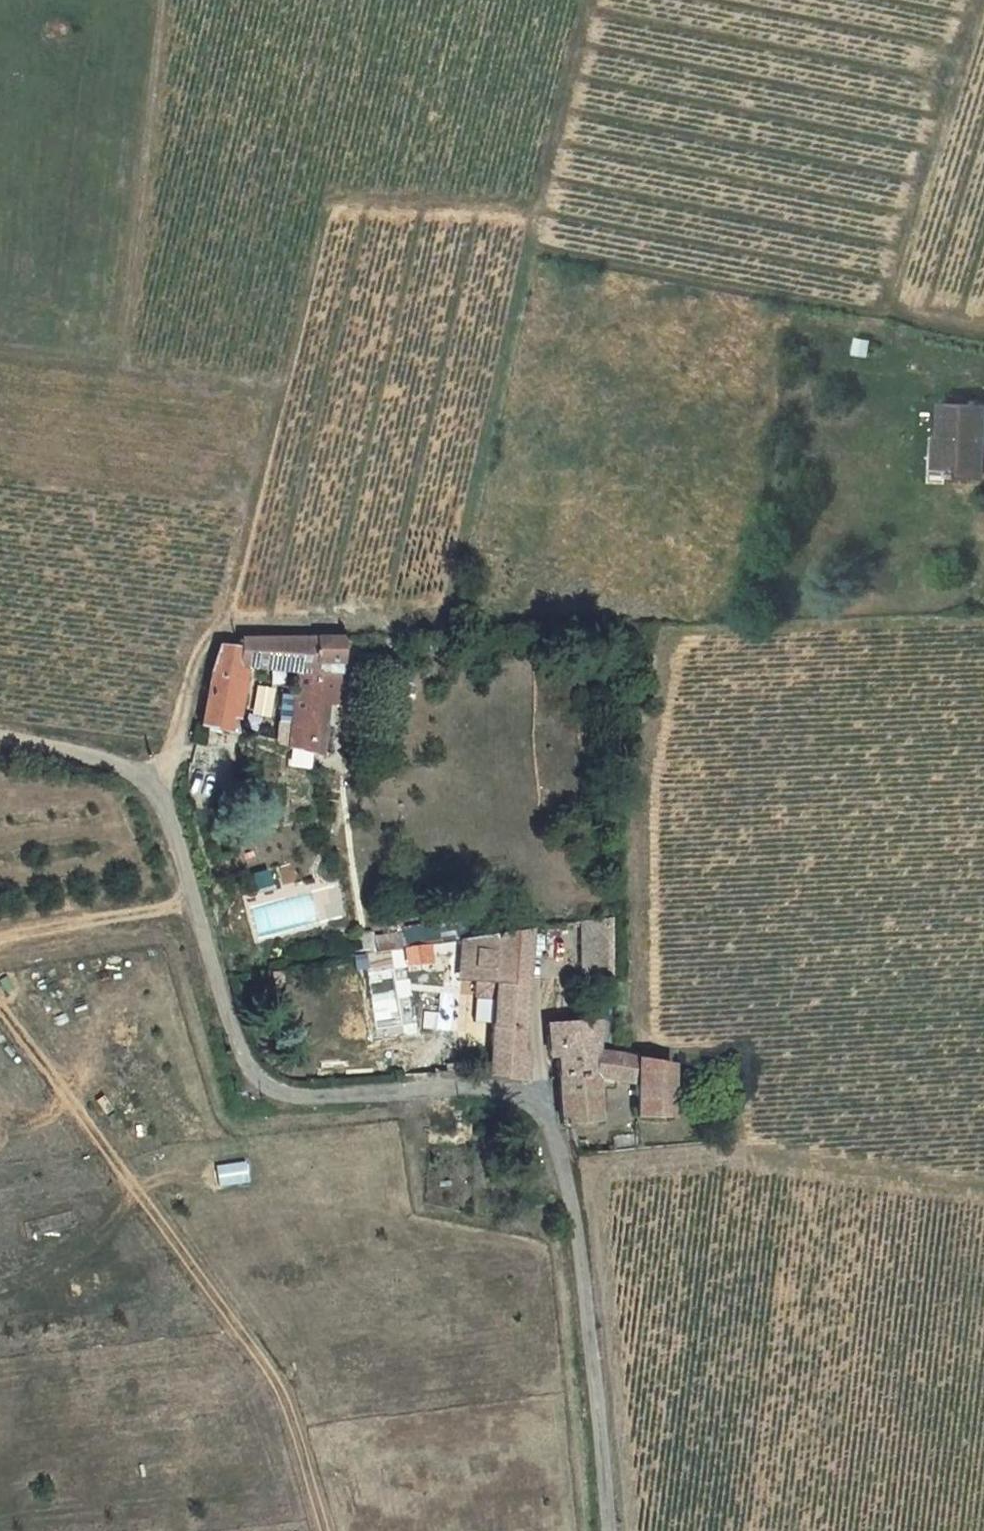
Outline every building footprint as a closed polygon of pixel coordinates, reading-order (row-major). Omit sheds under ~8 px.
[(941,73),(938,84),(948,85),(950,74),(941,73)] [(870,356),(873,339),(858,337),(855,353),(870,356)] [(983,456),(983,407),(941,404),(937,473),(983,476),(983,456)] [(312,676),(315,665),(337,665),(338,639),(237,642),(236,652),(214,651),(211,665),(207,682),(205,690),(199,727),(228,732),(230,718),(236,718),(241,682),(243,671),(295,676),(294,682),(289,745),(309,749),(317,682),(318,677),(312,676)] [(608,982),(610,917),(579,922),(581,983),(608,982)] [(492,999),(485,1078),(525,1081),(528,1056),(518,1054),(525,931),(473,938),(465,940),(462,940),(458,981),(465,982),(475,983),(474,996),(492,999)] [(434,942),(406,943),(407,966),(435,965),(434,942)] [(552,1026),(555,1077),(596,1072),(596,1056),(595,1025),(552,1026)] [(668,1120),(670,1067),(616,1058),(596,1056),(596,1072),(555,1077),(559,1128),(566,1128),(597,1123),(595,1080),(636,1088),(636,1119),(668,1120)] [(252,1195),(284,1185),(278,1164),(245,1174),(252,1195)]
